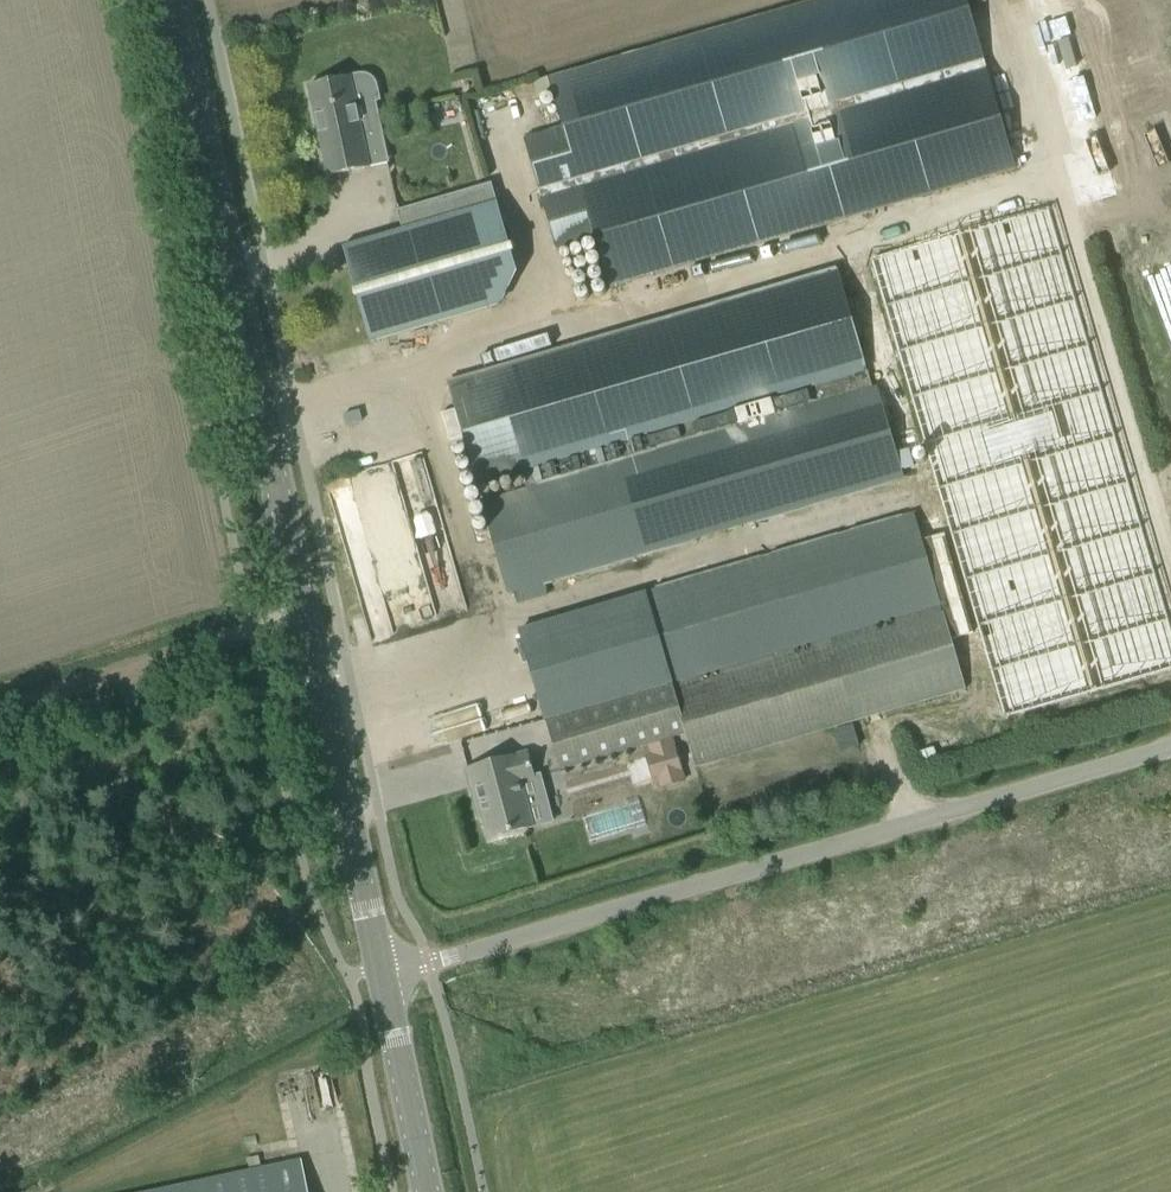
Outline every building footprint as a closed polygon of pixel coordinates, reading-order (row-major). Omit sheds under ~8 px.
[(609,288),(1016,169),(966,0),(817,0),(548,78),(562,128),(523,139),(556,250),(595,239),(609,288)] [(313,85),(308,86),(327,177),(369,168),(388,164),(379,124),(374,101),(379,100),(376,85),(375,84),(375,83),(374,82),(373,81),(373,80),(372,79),(371,78),(370,77),(369,77),(368,77),(367,76),(366,76),(365,75),(364,75),(362,75),(361,75),(360,75),(331,81),(327,79),(315,81),(313,85)] [(516,269),(491,183),(396,211),(401,230),(342,247),(370,343),(498,305),(516,269)] [(871,261),(1004,718),(1170,669),(1170,637),(1047,210),(871,261)] [(523,476),(527,489),(873,390),(839,272),(447,385),(478,489),(523,476)] [(516,604),(547,595),(543,584),(904,480),(878,389),(873,390),(527,489),(482,502),(508,594),(513,592),(516,604)] [(964,689),(943,614),(914,515),(646,592),(647,594),(519,631),(560,771),(649,745),(672,738),(685,735),(695,768),(833,727),(852,722),(964,689)] [(852,722),(833,727),(840,750),(858,744),(852,722)] [(651,754),(647,756),(653,779),(658,777),(661,788),(684,781),(672,738),(649,745),(651,754)] [(932,745),(915,751),(919,763),(936,757),(932,745)] [(476,804),(480,803),(489,838),(531,827),(519,783),(534,779),(527,754),(467,770),(476,804)] [(554,824),(574,818),(567,795),(547,801),(554,824)] [(254,1136),(245,1138),(247,1147),(256,1145),(254,1136)] [(258,1156),(247,1158),(249,1168),(260,1166),(258,1156)] [(280,1166),(285,1186),(305,1182),(301,1161),(280,1166)]
